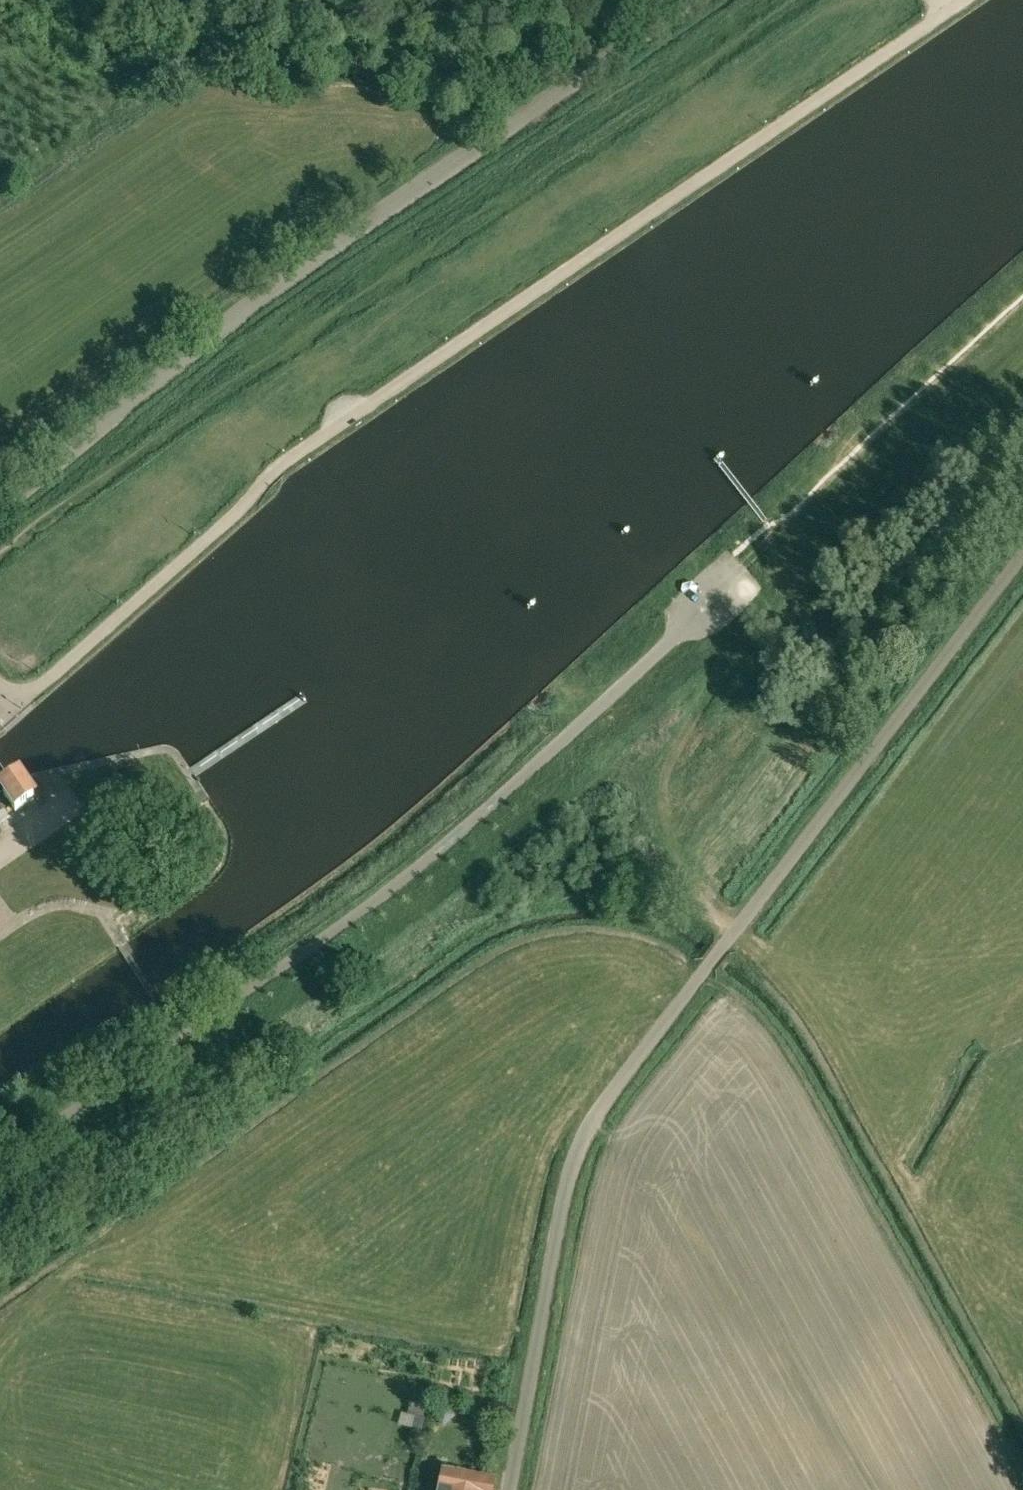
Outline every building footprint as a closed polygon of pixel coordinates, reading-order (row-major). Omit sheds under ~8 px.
[(36,800),(22,780),(2,793),(17,814),(36,800)] [(495,1478),(443,1468),(439,1489),(493,1489),(495,1478)]
